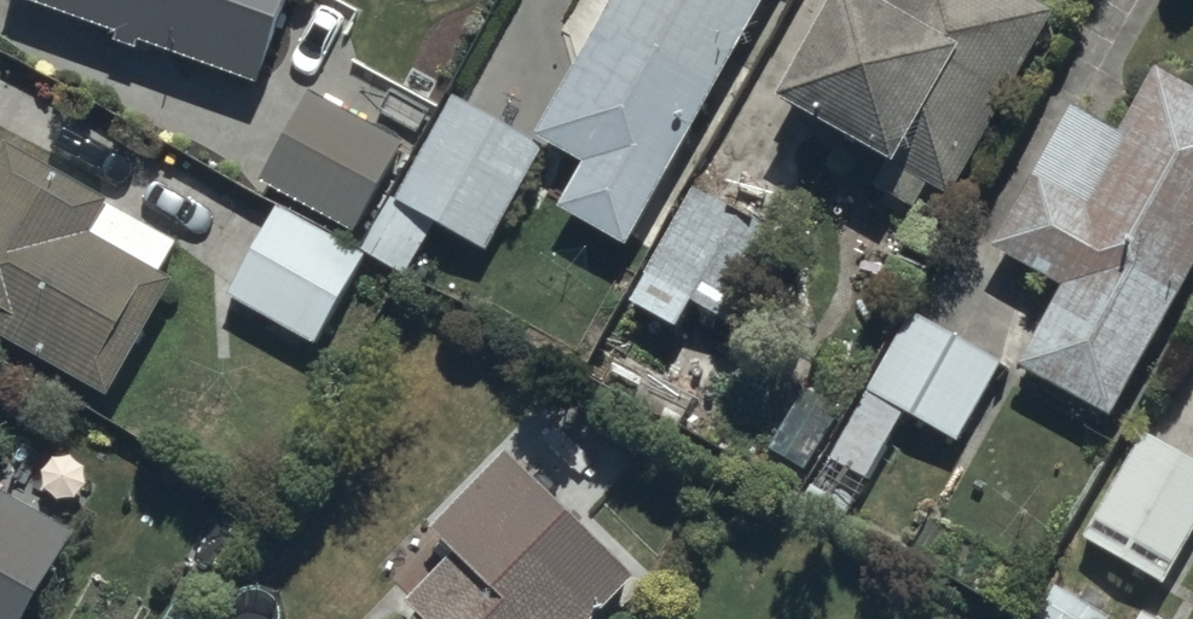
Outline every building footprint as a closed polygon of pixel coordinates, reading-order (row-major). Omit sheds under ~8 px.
[(288,0),(20,0),(256,87),(288,0)] [(626,249),(768,0),(597,0),(588,17),(597,22),(533,134),(583,162),(556,209),(626,249)] [(780,103),(888,166),(873,192),(911,215),(928,186),(948,198),(1054,15),(1028,0),(890,0),(883,11),(865,0),(839,0),(780,103)] [(1111,418),(1192,270),(1192,88),(1156,67),(1119,133),(1073,107),(994,250),(1062,288),(1018,366),(1111,418)] [(311,94),(262,180),(355,233),(404,148),(311,94)] [(544,149),(453,97),(396,201),(389,197),(358,250),(406,278),(436,224),(486,251),(544,149)] [(106,400),(173,284),(159,276),(176,247),(8,151),(0,165),(0,339),(106,400)] [(695,190),(628,302),(678,332),(700,294),(745,321),(789,246),(695,190)] [(273,210),(225,297),(315,346),(363,260),(273,210)] [(826,458),(864,480),(904,412),(956,443),(1002,367),(912,314),(826,458)] [(1083,540),(1102,551),(1087,576),(1116,593),(1131,567),(1162,586),(1192,531),(1192,463),(1143,435),(1083,540)] [(633,581),(505,454),(430,530),(454,554),(405,603),(417,615),(413,618),(595,618),(633,581)] [(0,495),(0,618),(26,618),(73,536),(0,495)] [(1140,608),(1133,618),(1158,618),(1140,608)]
